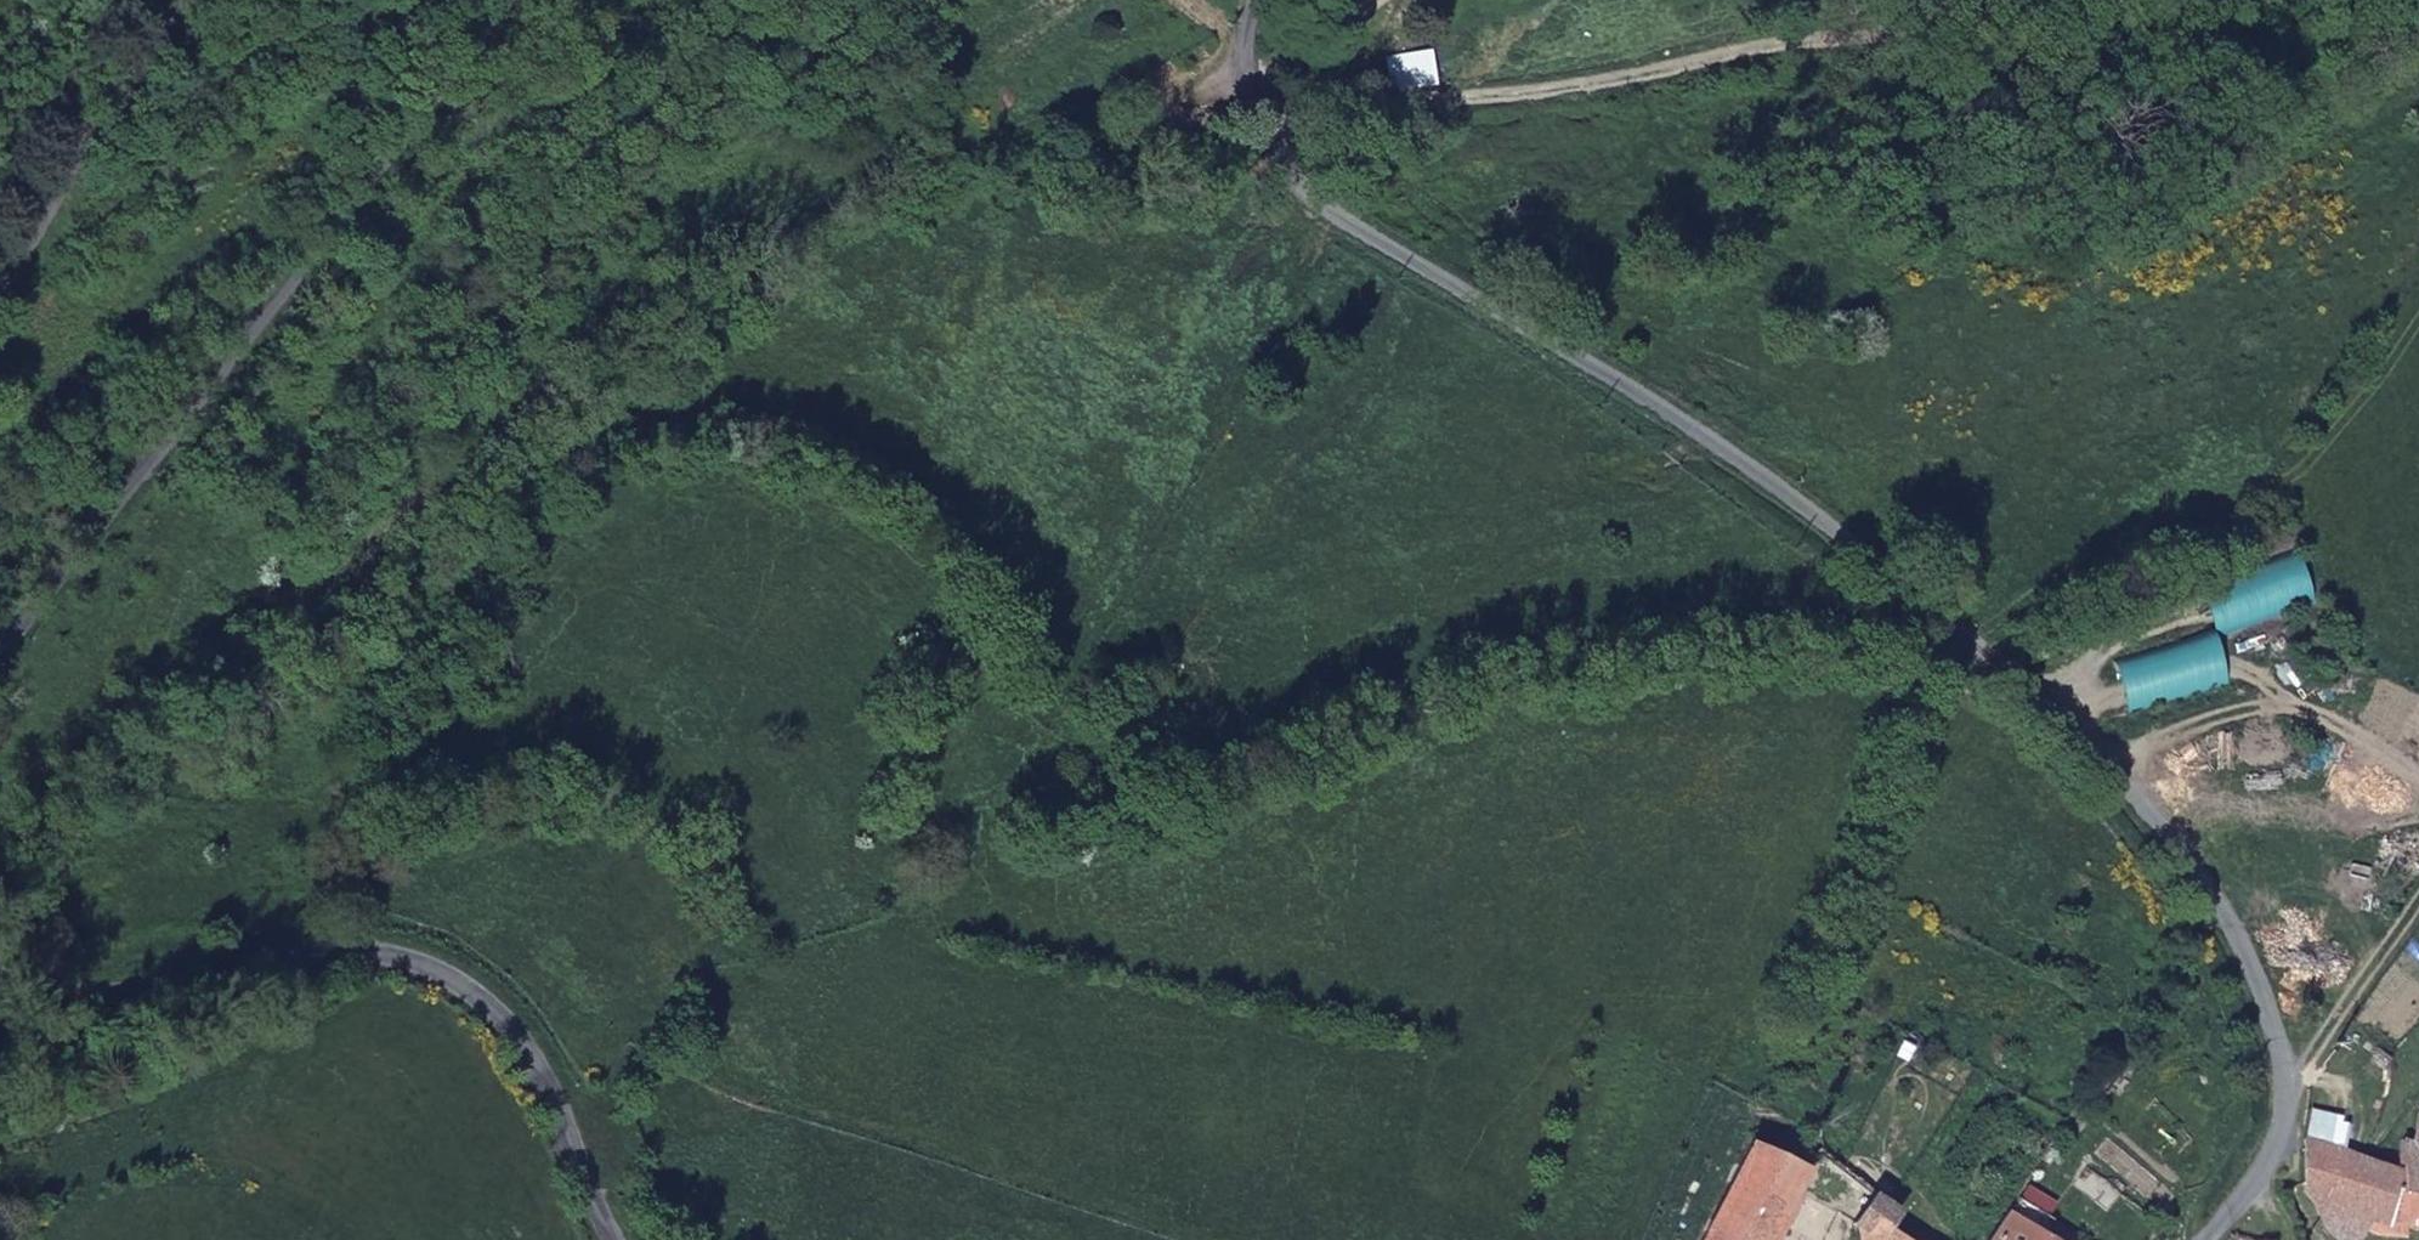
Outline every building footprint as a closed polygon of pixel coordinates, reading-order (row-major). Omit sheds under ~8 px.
[(2415,1148),(2405,1146),(2397,1173),(2307,1143),(2306,1183),(2305,1199),(2312,1202),(2372,1220),(2418,1232),(2418,1131),(2415,1148)] [(1814,1172),(1753,1146),(1707,1239),(1781,1239),(1814,1172)] [(1894,1237),(1904,1220),(1878,1197),(1858,1229),(1870,1239),(1898,1239),(1894,1237)] [(2312,1202),(2334,1239),(2367,1239),(2372,1220),(2312,1202)] [(2011,1216),(1997,1239),(2050,1239),(2011,1216)]
